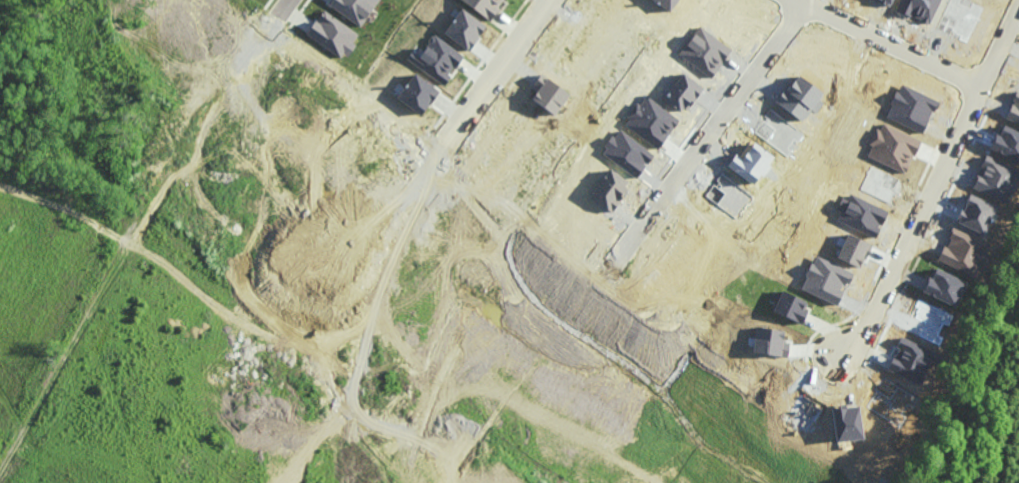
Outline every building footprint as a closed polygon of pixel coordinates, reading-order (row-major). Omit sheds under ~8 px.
[(328,5),(361,26),(378,0),(330,0),(328,5)] [(344,59),(360,34),(322,9),(306,34),(344,59)]
